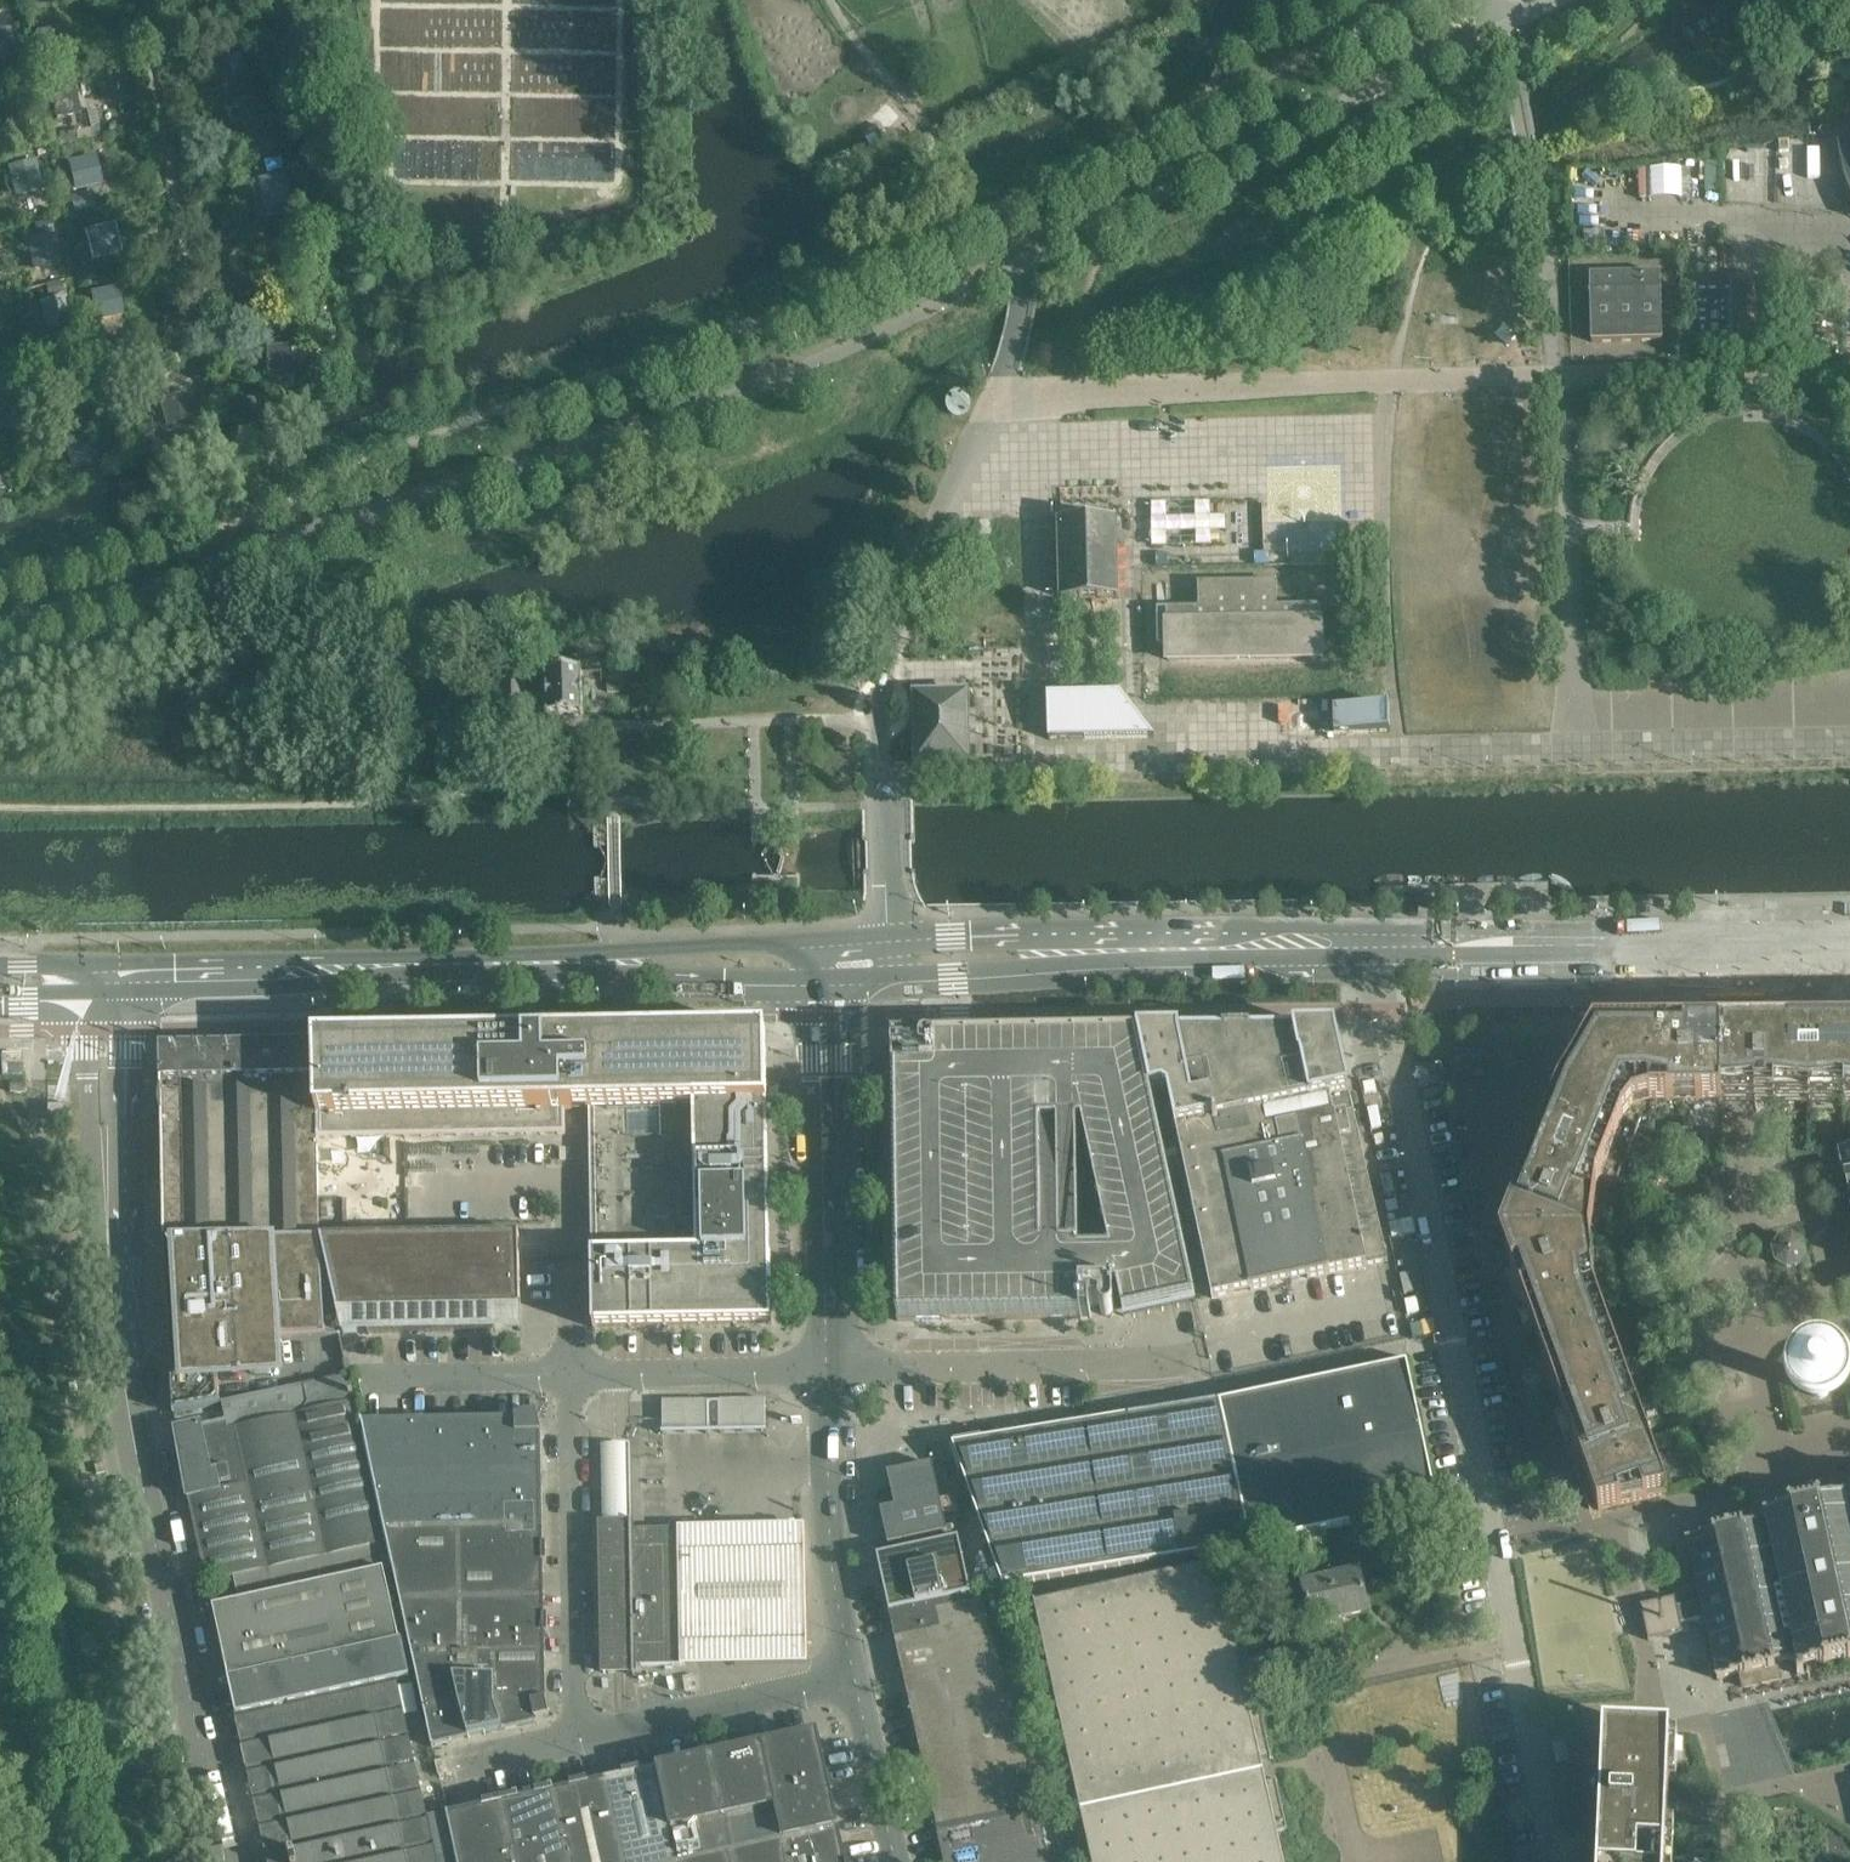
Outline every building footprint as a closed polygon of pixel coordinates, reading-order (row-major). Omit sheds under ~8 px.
[(35,26),(42,59),(74,52),(68,20),(35,26)] [(21,58),(18,27),(0,29),(0,60),(21,58)] [(27,143),(21,111),(0,115),(0,148),(27,143)] [(1838,145),(1839,154),(1841,161),(1842,169),(1844,177),(1847,184),(1848,188),(1849,194),(1849,144),(1838,145)] [(1772,149),(1729,147),(1728,176),(1771,178),(1772,149)] [(70,155),(76,187),(109,181),(103,149),(70,155)] [(13,162),(18,193),(48,187),(42,157),(13,162)] [(265,207),(296,201),(291,174),(260,180),(265,207)] [(120,220),(90,227),(98,258),(128,250),(120,220)] [(24,235),(31,267),(63,261),(57,229),(24,235)] [(1662,340),(1661,274),(1590,276),(1592,342),(1662,340)] [(50,323),(72,322),(70,281),(48,282),(50,323)] [(98,292),(104,324),(137,318),(131,286),(98,292)] [(263,355),(270,387),(303,381),(296,349),(263,355)] [(161,393),(167,425),(200,419),(193,386),(161,393)] [(60,435),(67,468),(99,461),(93,429),(60,435)] [(1085,515),(1104,516),(1105,485),(1087,484),(1085,515)] [(1246,541),(1246,512),(1158,514),(1158,542),(1246,541)] [(1123,599),(1119,519),(1059,522),(1063,602),(1123,599)] [(1321,657),(1320,606),(1277,607),(1277,582),(1273,582),(1274,586),(1258,586),(1258,583),(1255,583),(1255,586),(1240,587),(1240,583),(1236,583),(1236,587),(1221,587),(1221,583),(1217,583),(1217,587),(1202,587),(1202,584),(1199,584),(1199,608),(1167,609),(1168,660),(1321,657)] [(540,690),(540,676),(537,667),(526,661),(501,663),(502,677),(503,714),(525,713),(524,690),(540,690)] [(583,716),(583,674),(548,675),(548,717),(583,716)] [(969,762),(968,722),(968,694),(915,695),(917,764),(969,762)] [(1155,737),(1121,695),(1048,697),(1049,740),(1155,737)] [(1390,732),(1390,705),(1334,706),(1335,733),(1390,732)] [(1388,1262),(1336,1033),(1158,1036),(1158,1045),(1143,1042),(1153,1090),(1169,1090),(1213,1299),(1388,1262)] [(772,1325),(771,1252),(767,1034),(543,1038),(316,1043),(318,1139),(566,1135),(565,1111),(590,1110),(594,1328),(772,1325)] [(1195,1298),(1152,1090),(1153,1090),(1143,1042),(1143,1034),(893,1037),(893,1068),(894,1068),(894,1073),(893,1073),(897,1319),(1091,1316),(1091,1306),(1100,1306),(1100,1308),(1101,1310),(1101,1311),(1102,1312),(1103,1313),(1105,1314),(1107,1314),(1108,1314),(1109,1314),(1111,1313),(1112,1312),(1113,1311),(1114,1309),(1114,1308),(1114,1307),(1112,1287),(1116,1287),(1124,1314),(1147,1309),(1175,1303),(1195,1298)] [(1593,1243),(1637,1132),(1642,1121),(1683,1121),(1683,1136),(1723,1136),(1723,1106),(1723,1036),(1651,1036),(1581,1042),(1513,1211),(1513,1241),(1591,1243),(1593,1243)] [(1839,1039),(1839,1036),(1745,1036),(1723,1036),(1723,1106),(1746,1106),(1849,1106),(1849,1039),(1839,1039)] [(320,1237),(318,1139),(316,1043),(161,1046),(166,1241),(320,1237)] [(22,1070),(23,1060),(3,1060),(3,1070),(22,1070)] [(1457,1063),(1457,1077),(1481,1078),(1481,1063),(1457,1063)] [(72,1120),(72,1106),(47,1106),(47,1121),(72,1120)] [(335,1231),(334,1221),(325,1222),(326,1231),(335,1231)] [(521,1311),(520,1254),(519,1233),(320,1237),(341,1334),(343,1333),(343,1335),(345,1335),(345,1333),(369,1333),(369,1335),(370,1335),(370,1333),(496,1331),(496,1311),(521,1311)] [(279,1339),(341,1335),(341,1334),(320,1237),(166,1241),(164,1241),(165,1257),(180,1256),(184,1326),(169,1327),(170,1341),(177,1344),(177,1353),(171,1354),(174,1415),(175,1415),(221,1405),(219,1373),(281,1370),(280,1346),(279,1339)] [(1668,1496),(1596,1297),(1591,1243),(1513,1241),(1512,1271),(1523,1301),(1516,1304),(1527,1333),(1534,1331),(1562,1409),(1555,1411),(1566,1441),(1573,1438),(1599,1511),(1668,1496)] [(1777,1251),(1777,1252),(1779,1262),(1788,1268),(1798,1266),(1799,1265),(1801,1264),(1802,1261),(1803,1259),(1804,1259),(1804,1258),(1804,1256),(1804,1255),(1804,1252),(1803,1251),(1803,1250),(1802,1248),(1801,1246),(1800,1245),(1797,1243),(1795,1242),(1793,1241),(1791,1241),(1788,1241),(1785,1242),(1782,1244),(1780,1246),(1779,1247),(1778,1249),(1777,1251)] [(1839,1393),(1839,1388),(1839,1385),(1838,1382),(1837,1378),(1836,1375),(1835,1372),(1833,1369),(1831,1367),(1829,1364),(1826,1362),(1824,1360),(1821,1359),(1818,1357),(1814,1356),(1810,1355),(1807,1355),(1804,1355),(1801,1355),(1798,1356),(1794,1357),(1792,1358),(1789,1359),(1786,1361),(1783,1363),(1781,1365),(1779,1368),(1777,1370),(1775,1373),(1774,1376),(1773,1379),(1772,1382),(1772,1385),(1772,1388),(1772,1392),(1772,1395),(1773,1398),(1774,1401),(1776,1404),(1778,1408),(1780,1411),(1782,1413),(1785,1415),(1787,1417),(1790,1418),(1793,1420),(1796,1421),(1799,1421),(1802,1422),(1806,1422),(1809,1422),(1812,1421),(1815,1421),(1818,1419),(1821,1418),(1824,1416),(1827,1415),(1829,1412),(1831,1410),(1833,1407),(1835,1405),(1836,1402),(1837,1399),(1838,1396),(1839,1393)] [(1439,1508),(1408,1363),(1219,1403),(968,1444),(953,1447),(1003,1587),(1251,1548),(1262,1546),(1262,1545),(1427,1510),(1439,1508)] [(388,1545),(354,1394),(350,1376),(306,1386),(309,1404),(302,1414),(227,1431),(225,1422),(177,1432),(187,1488),(208,1583),(239,1576),(388,1545)] [(766,1430),(766,1400),(721,1401),(721,1402),(708,1402),(707,1401),(663,1402),(664,1432),(662,1432),(662,1434),(709,1434),(709,1431),(721,1431),(721,1433),(767,1433),(767,1430),(766,1430)] [(542,1527),(540,1435),(543,1435),(538,1413),(533,1414),(516,1418),(516,1421),(403,1423),(390,1423),(391,1453),(368,1453),(385,1530),(542,1527)] [(391,1453),(390,1423),(362,1424),(368,1453),(391,1453)] [(635,1667),(686,1666),(685,1658),(683,1529),(633,1530),(633,1525),(630,1441),(615,1442),(604,1442),(606,1526),(601,1527),(604,1674),(619,1673),(635,1673),(635,1667)] [(959,1510),(956,1497),(941,1500),(933,1464),(888,1474),(893,1498),(883,1500),(885,1510),(881,1511),(889,1546),(948,1532),(944,1514),(959,1510)] [(1820,1504),(1820,1503),(1805,1507),(1815,1551),(1849,1543),(1849,1498),(1820,1504)] [(1815,1551),(1805,1507),(1790,1510),(1790,1511),(1765,1516),(1767,1523),(1797,1663),(1798,1668),(1796,1669),(1798,1675),(1804,1674),(1803,1669),(1824,1664),(1832,1663),(1832,1666),(1847,1663),(1847,1659),(1849,1659),(1849,1543),(1815,1551)] [(683,1529),(685,1658),(811,1655),(808,1516),(683,1518),(683,1529)] [(1797,1663),(1767,1523),(1744,1528),(1743,1527),(1713,1534),(1713,1535),(1687,1541),(1700,1602),(1704,1619),(1718,1680),(1741,1675),(1744,1688),(1780,1680),(1777,1667),(1797,1663)] [(548,1564),(547,1547),(543,1547),(542,1527),(385,1530),(401,1600),(544,1598),(543,1564),(548,1564)] [(1374,1550),(1369,1529),(1355,1532),(1360,1553),(1374,1550)] [(971,1595),(959,1539),(879,1558),(881,1569),(890,1613),(971,1595)] [(1294,1568),(1289,1547),(1276,1550),(1281,1571),(1294,1568)] [(1277,1833),(1288,1830),(1277,1779),(1275,1780),(1275,1781),(1266,1783),(1260,1760),(1270,1758),(1270,1759),(1272,1759),(1261,1708),(1249,1711),(1217,1564),(1035,1604),(1092,1861),(1283,1861),(1277,1833)] [(400,1641),(385,1570),(213,1607),(229,1679),(400,1641)] [(1369,1611),(1360,1572),(1342,1576),(1340,1571),(1330,1573),(1340,1618),(1369,1611)] [(1340,1618),(1330,1573),(1319,1575),(1321,1581),(1302,1585),(1311,1624),(1340,1618)] [(1024,1754),(1004,1674),(979,1593),(971,1595),(890,1613),(939,1835),(1038,1813),(1030,1777),(1024,1754)] [(549,1636),(549,1618),(544,1618),(544,1598),(401,1600),(409,1640),(412,1654),(545,1652),(544,1636),(549,1636)] [(1681,1624),(1677,1607),(1675,1598),(1650,1604),(1641,1606),(1649,1641),(1683,1633),(1681,1624)] [(1704,1619),(1700,1602),(1690,1604),(1677,1607),(1681,1624),(1704,1619)] [(229,1679),(237,1717),(275,1708),(342,1693),(396,1681),(417,1677),(412,1654),(409,1640),(400,1641),(229,1679)] [(545,1701),(545,1652),(412,1654),(417,1677),(432,1746),(536,1723),(536,1721),(550,1718),(547,1701),(545,1701)] [(396,1681),(342,1693),(361,1782),(318,1791),(329,1842),(268,1856),(269,1861),(436,1861),(396,1681)] [(361,1782),(342,1693),(275,1708),(295,1796),(318,1791),(361,1782)] [(295,1796),(275,1708),(237,1717),(268,1856),(329,1842),(318,1791),(295,1796)] [(1667,1848),(1672,1736),(1604,1733),(1602,1796),(1605,1796),(1603,1819),(1600,1819),(1599,1845),(1667,1848)] [(835,1794),(832,1777),(827,1778),(817,1735),(764,1747),(785,1843),(838,1831),(831,1795),(835,1794)] [(785,1843),(764,1747),(711,1759),(732,1854),(785,1843)] [(711,1759),(710,1754),(693,1758),(694,1762),(658,1770),(678,1861),(697,1861),(732,1854),(711,1759)] [(453,1774),(450,1759),(436,1762),(439,1777),(453,1774)] [(658,1770),(641,1774),(640,1769),(623,1773),(624,1778),(605,1782),(623,1861),(678,1861),(658,1770)] [(605,1782),(589,1785),(588,1781),(571,1784),(572,1789),(554,1793),(552,1793),(567,1861),(623,1861),(605,1782)] [(552,1793),(554,1793),(553,1788),(536,1792),(537,1797),(519,1801),(518,1796),(498,1800),(499,1805),(512,1861),(567,1861),(552,1793)] [(499,1805),(498,1800),(483,1804),(484,1808),(448,1816),(458,1861),(512,1861),(499,1805)] [(1038,1813),(939,1835),(945,1861),(1049,1861),(1038,1813)] [(838,1831),(785,1843),(790,1861),(845,1861),(838,1831)] [(785,1843),(732,1854),(734,1861),(790,1861),(785,1843)] [(1667,1848),(1599,1845),(1599,1861),(1666,1861),(1667,1848)]
